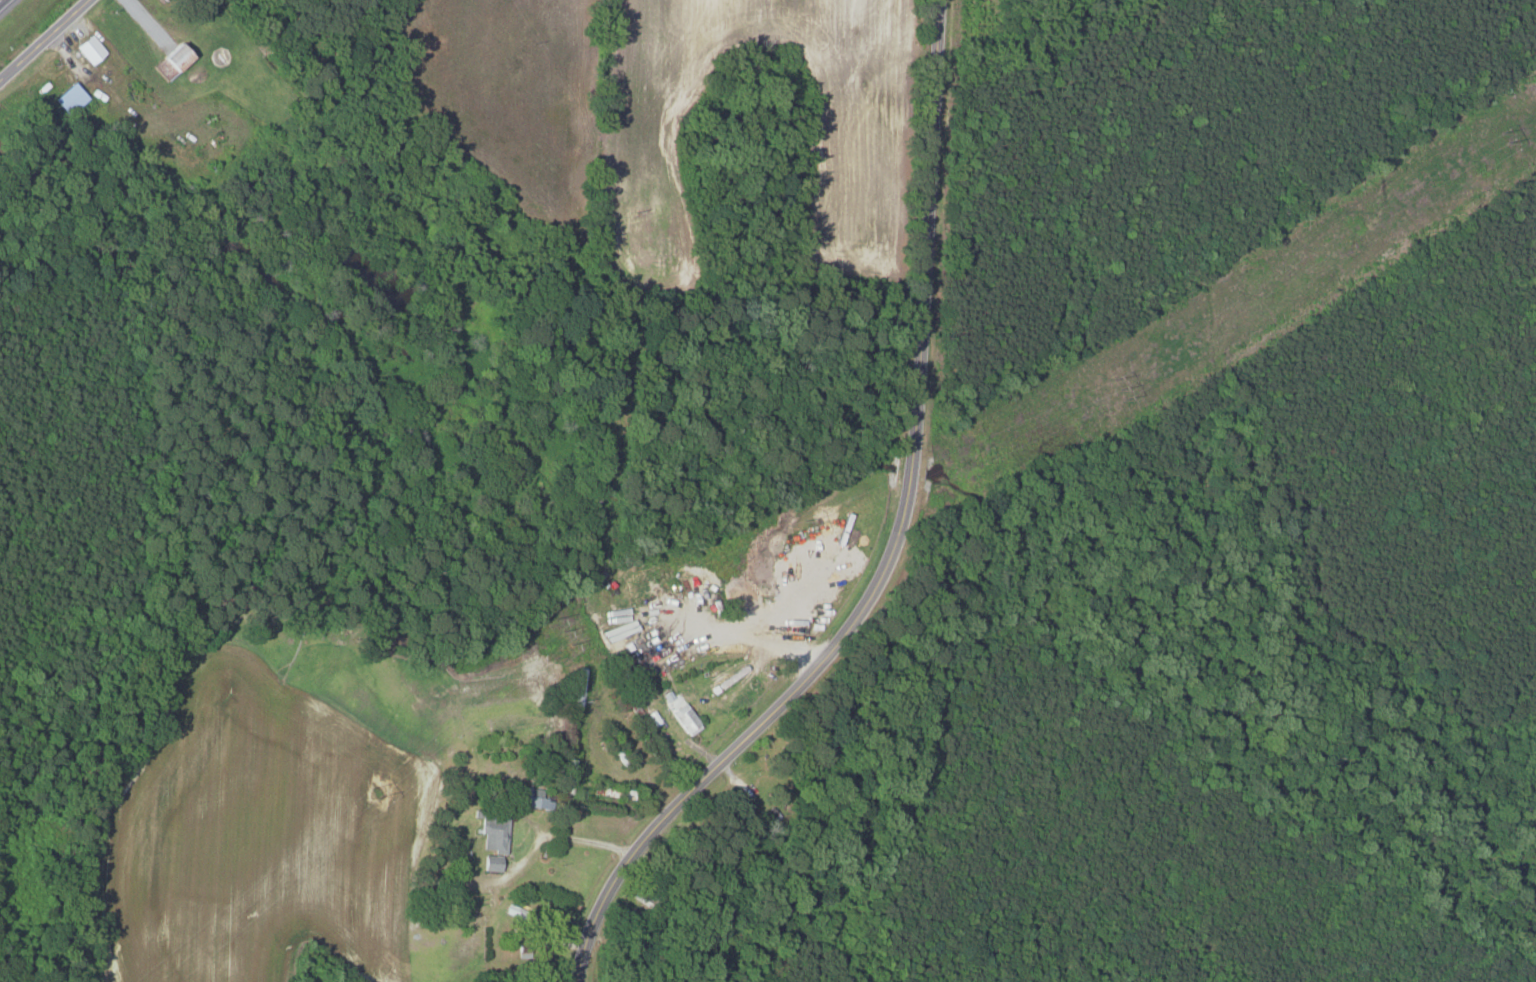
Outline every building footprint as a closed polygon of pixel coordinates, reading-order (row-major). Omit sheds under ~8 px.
[(104,54),(91,34),(74,44),(87,65),(104,54)] [(188,57),(172,43),(150,67),(166,82),(188,57)] [(52,100),(67,116),(87,98),(72,81),(52,100)] [(700,728),(683,703),(669,712),(686,737),(700,728)] [(527,794),(529,787),(519,785),(515,803),(544,809),(546,799),(527,794)] [(505,853),(506,816),(479,815),(479,834),(482,834),(481,849),(492,849),(492,853),(505,853)] [(481,870),(499,870),(499,854),(481,854),(481,870)]
